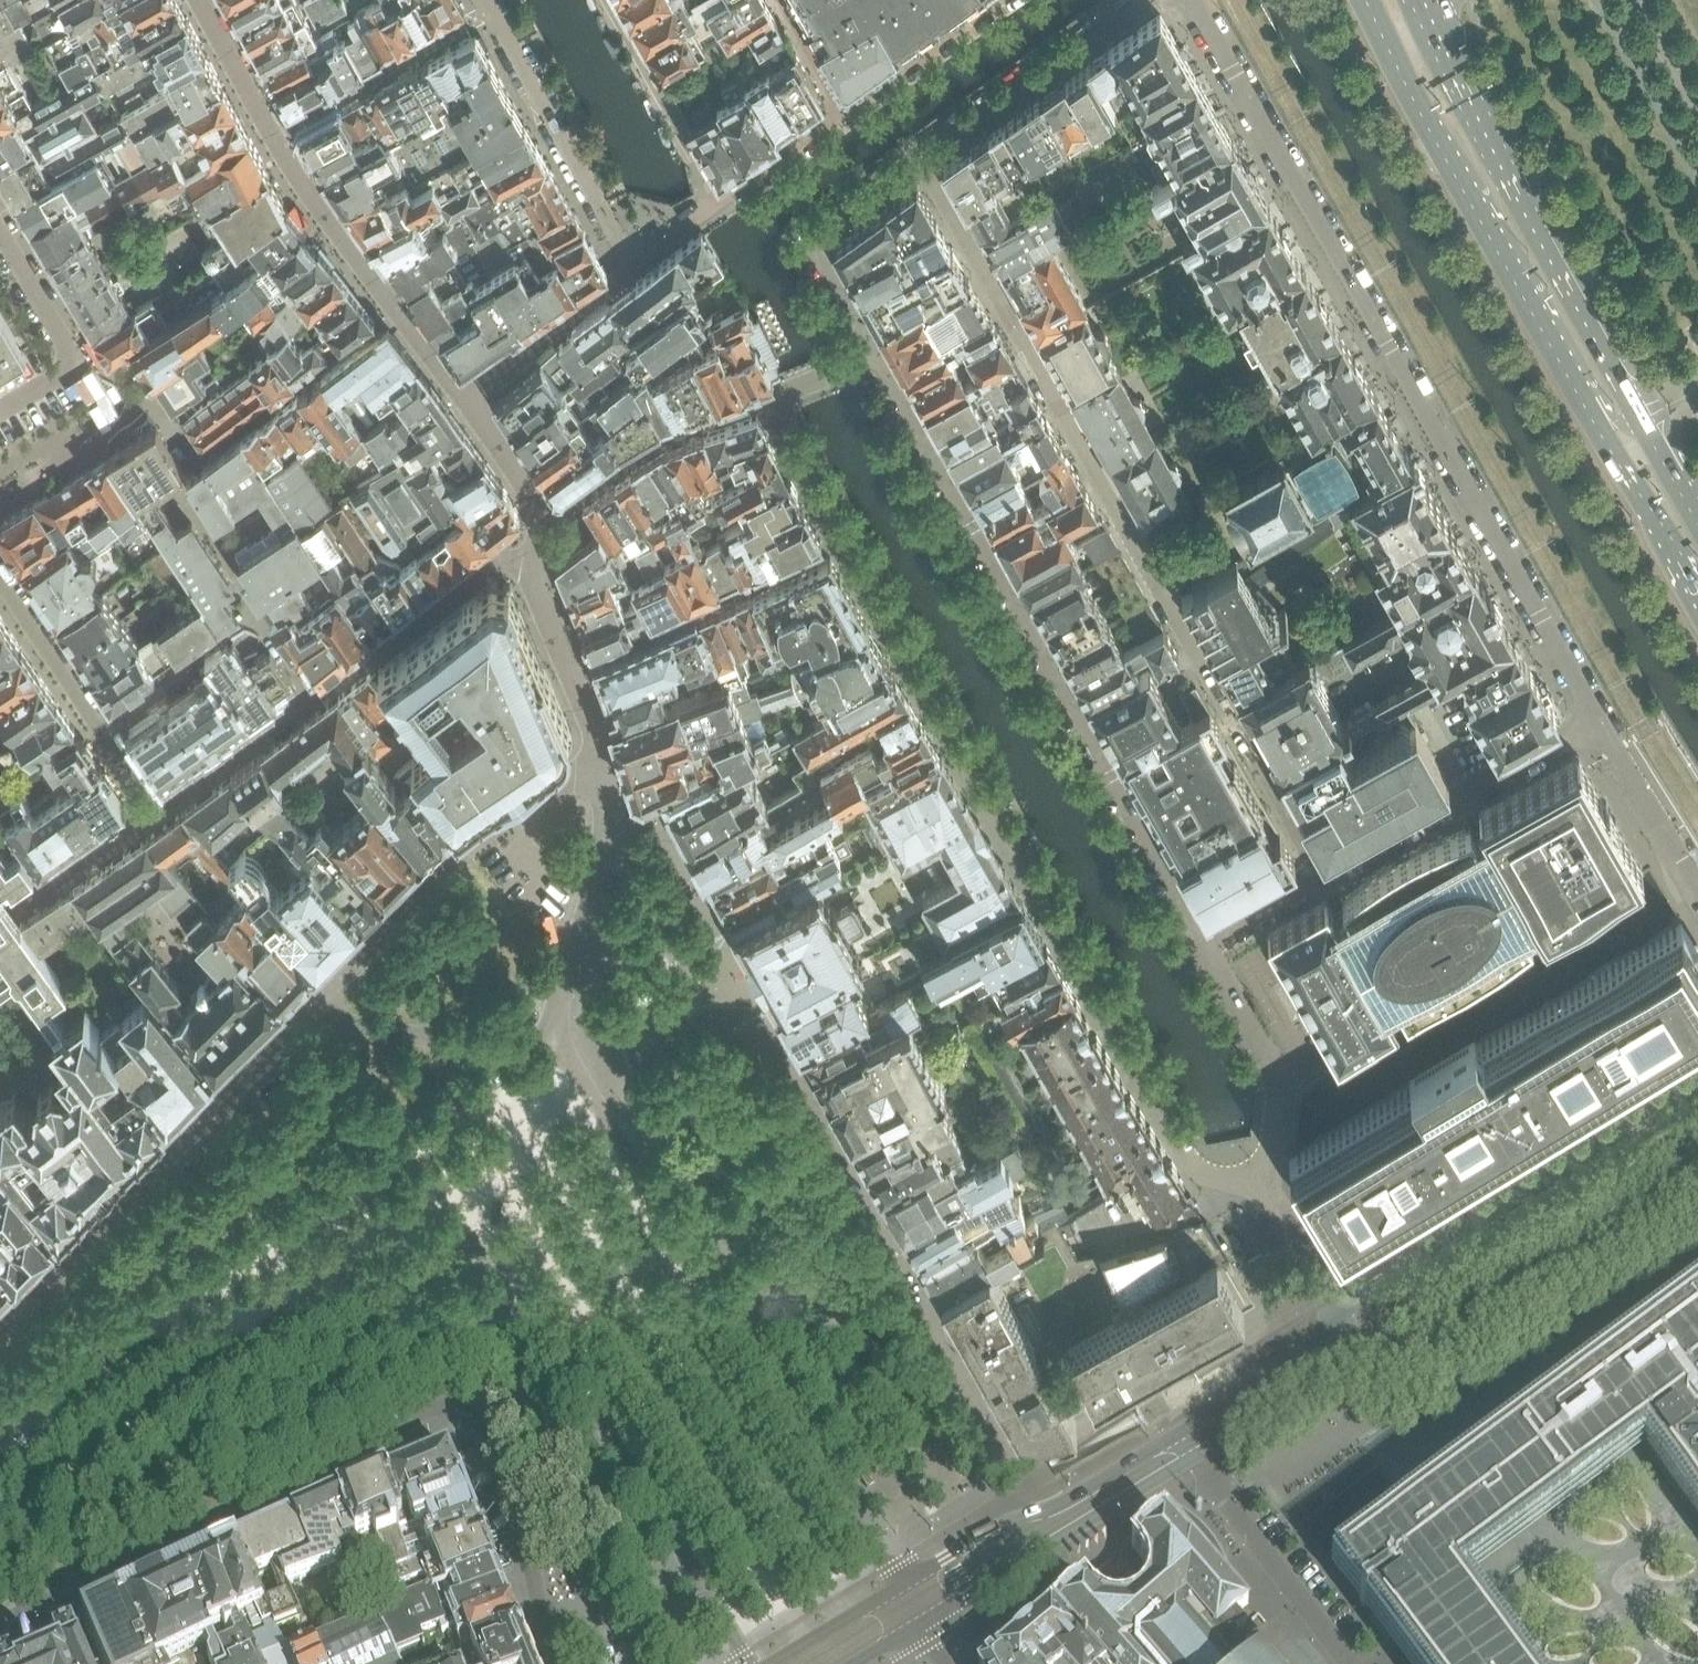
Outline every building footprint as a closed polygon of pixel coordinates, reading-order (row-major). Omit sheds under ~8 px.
[(144,37),(185,13),(178,0),(161,0),(77,46),(76,46),(79,50),(76,51),(78,55),(59,66),(60,67),(59,68),(60,70),(61,69),(62,72),(46,83),(53,92),(93,70),(98,67),(90,53),(107,44),(113,54),(126,47),(144,37)] [(116,0),(64,0),(58,3),(64,14),(71,26),(116,0)] [(161,0),(116,0),(71,26),(66,28),(77,46),(161,0)] [(278,0),(229,0),(228,0),(239,21),(278,0)] [(306,14),(304,12),(301,6),(306,3),(310,12),(331,0),(278,0),(239,21),(252,44),(306,14)] [(320,27),(317,22),(347,6),(344,0),(331,0),(310,12),(306,14),(252,44),(263,66),(303,45),(312,39),(322,32),(320,27)] [(395,0),(389,0),(384,3),(382,0),(373,0),(375,2),(373,3),(398,47),(416,38),(395,0)] [(418,0),(395,0),(416,38),(433,28),(418,0)] [(457,0),(418,0),(433,28),(464,12),(457,0)] [(631,21),(667,0),(620,0),(631,21)] [(710,6),(720,0),(667,0),(631,21),(645,45),(710,6)] [(767,1),(766,0),(720,0),(710,6),(721,27),(723,26),(767,1)] [(806,19),(838,0),(795,0),(806,19)] [(806,19),(831,63),(840,80),(840,81),(847,82),(848,82),(871,65),(871,66),(879,60),(878,60),(891,51),(891,52),(899,46),(898,46),(964,0),(838,0),(806,19)] [(748,33),(775,16),(767,1),(723,26),(732,43),(748,33)] [(398,47),(373,3),(365,8),(371,19),(363,23),(381,57),(398,47)] [(20,24),(19,23),(15,25),(4,5),(0,7),(0,66),(15,58),(28,51),(33,48),(20,24)] [(721,27),(710,6),(645,45),(661,73),(661,74),(665,72),(664,71),(700,51),(722,37),(727,46),(732,43),(723,26),(721,27)] [(381,57),(363,23),(358,12),(348,18),(354,29),(345,34),(364,67),(381,57)] [(203,47),(185,13),(144,37),(161,68),(162,70),(164,73),(166,77),(207,54),(205,50),(203,47)] [(1173,37),(1167,27),(1160,14),(1110,49),(1120,68),(1173,37)] [(822,100),(797,55),(775,16),(748,33),(759,52),(768,68),(798,117),(822,100)] [(364,67),(345,34),(340,23),(322,32),(336,55),(347,76),(364,67)] [(276,88),(294,79),(320,64),(336,55),(322,32),(312,39),(318,50),(309,56),(303,45),(263,66),(276,88)] [(478,92),(465,69),(488,57),(476,34),(430,59),(454,102),(458,100),(462,106),(466,103),(464,99),(478,92)] [(161,68),(144,37),(126,47),(140,70),(150,65),(154,72),(161,68)] [(1197,79),(1173,37),(1120,68),(1123,73),(1142,108),(1197,79)] [(140,70),(126,47),(113,54),(115,58),(110,60),(127,88),(134,84),(129,76),(140,70)] [(1123,73),(1120,68),(1110,49),(1089,64),(1101,90),(1123,73)] [(221,80),(207,54),(166,77),(166,79),(181,103),(221,80)] [(347,76),(336,55),(320,64),(323,69),(317,73),(325,88),(347,76)] [(417,179),(447,163),(524,122),(488,57),(465,69),(478,92),(464,99),(466,103),(462,106),(452,111),(449,105),(436,112),(419,121),(403,130),(390,137),(406,163),(417,179)] [(23,71),(15,58),(0,66),(0,88),(3,87),(1,84),(23,71)] [(454,102),(430,59),(412,69),(436,112),(449,105),(454,102)] [(110,60),(98,67),(93,70),(106,89),(114,84),(119,92),(127,88),(110,60)] [(325,88),(317,73),(323,69),(320,64),(294,79),(305,99),(325,88)] [(1115,114),(1101,90),(1089,64),(1044,97),(1070,141),(1115,114)] [(798,117),(768,68),(754,78),(749,70),(740,76),(745,84),(775,134),(798,117)] [(436,112),(412,69),(395,79),(419,121),(436,112)] [(83,102),(100,92),(104,100),(110,97),(106,89),(93,70),(53,92),(32,103),(0,119),(0,161),(28,145),(49,180),(106,147),(130,133),(121,115),(118,111),(117,110),(116,110),(115,111),(114,112),(114,113),(115,115),(116,115),(117,117),(99,128),(83,102)] [(181,103),(166,79),(159,83),(163,91),(153,96),(163,113),(181,103)] [(305,99),(294,79),(276,88),(286,106),(290,107),(291,107),(305,99)] [(419,121),(395,79),(379,87),(403,130),(419,121)] [(1154,131),(1210,102),(1197,79),(1142,108),(1140,108),(1154,131)] [(170,147),(234,106),(221,80),(181,103),(163,113),(145,124),(130,133),(106,147),(122,175),(133,169),(150,159),(170,147)] [(775,134),(745,84),(742,86),(739,80),(721,90),(726,100),(716,106),(721,115),(729,129),(726,131),(744,162),(779,140),(775,134)] [(32,103),(24,89),(9,97),(3,87),(0,88),(0,119),(32,103)] [(403,130),(379,87),(360,98),(372,118),(384,141),(390,137),(403,130)] [(163,113),(153,96),(145,101),(140,93),(131,98),(145,124),(163,113)] [(1070,141),(1044,97),(1023,111),(1052,161),(1056,159),(1051,152),(1070,141)] [(145,124),(131,98),(125,102),(130,110),(121,115),(130,133),(145,124)] [(372,118),(360,98),(338,110),(341,114),(346,113),(355,128),(372,118)] [(1210,102),(1154,131),(1130,145),(1133,151),(1127,155),(1143,183),(1148,180),(1152,187),(1177,173),(1232,142),(1232,141),(1210,102)] [(185,172),(249,134),(234,106),(170,147),(185,172)] [(313,152),(355,128),(346,113),(341,114),(338,110),(306,127),(303,136),(313,152)] [(1052,161),(1023,111),(1008,122),(1031,163),(1042,157),(1047,164),(1052,161)] [(744,162),(726,131),(729,129),(721,115),(692,132),(719,178),(744,162)] [(325,173),(384,141),(372,118),(355,128),(313,152),(325,173)] [(459,185),(536,143),(524,122),(447,163),(459,185)] [(1031,163),(1008,122),(991,134),(1013,173),(1031,163)] [(194,212),(267,169),(249,134),(185,172),(170,147),(150,159),(133,169),(150,197),(176,183),(194,212)] [(1013,173),(991,134),(970,149),(995,192),(996,191),(992,185),(1013,173)] [(371,182),(406,163),(390,137),(384,141),(325,173),(345,202),(372,185),(371,182)] [(1233,142),(1232,142),(1177,173),(1152,187),(1151,187),(1157,198),(1170,191),(1173,187),(1199,233),(1194,233),(1180,240),(1186,251),(1191,249),(1267,203),(1251,175),(1233,142)] [(493,190),(545,161),(536,143),(459,185),(449,191),(460,208),(493,190)] [(28,145),(0,161),(0,174),(15,199),(49,180),(28,145)] [(31,226),(122,175),(106,147),(49,180),(15,199),(31,226)] [(995,192),(970,149),(944,168),(948,175),(945,176),(951,187),(954,185),(966,208),(995,192)] [(521,199),(555,178),(545,161),(493,190),(506,211),(522,203),(521,199)] [(441,195),(449,191),(459,185),(447,163),(417,179),(406,163),(371,182),(372,185),(345,202),(360,224),(368,236),(441,195)] [(117,215),(137,205),(150,197),(133,169),(122,175),(31,226),(48,254),(86,232),(117,215)] [(244,237),(287,209),(283,202),(284,202),(267,169),(194,212),(195,215),(197,214),(202,220),(201,220),(214,240),(215,240),(216,241),(202,250),(207,259),(244,237)] [(536,231),(573,211),(555,178),(521,199),(522,203),(506,211),(493,190),(460,208),(479,239),(498,228),(508,246),(510,245),(536,231)] [(1012,215),(1031,203),(1017,180),(997,193),(996,191),(995,192),(966,208),(982,236),(1013,218),(1012,215)] [(848,271),(902,240),(936,221),(917,187),(873,219),(869,217),(868,216),(853,228),(853,233),(834,247),(848,271)] [(446,229),(456,221),(451,213),(460,208),(449,191),(441,195),(368,236),(387,260),(400,254),(403,256),(442,232),(446,229)] [(1073,232),(1051,191),(1047,194),(1031,203),(1012,215),(1013,218),(982,236),(998,265),(1002,272),(1034,254),(1051,245),(1073,232)] [(1304,269),(1290,243),(1283,229),(1282,229),(1267,203),(1191,249),(1228,313),(1238,307),(1304,269)] [(146,244),(139,231),(132,220),(142,214),(137,205),(117,215),(128,235),(135,247),(139,249),(146,244)] [(527,328),(506,294),(474,241),(479,239),(460,208),(451,213),(456,221),(446,229),(442,232),(454,253),(427,270),(418,255),(412,259),(423,274),(442,295),(445,294),(463,322),(441,340),(461,369),(512,333),(514,336),(527,328)] [(210,291),(303,229),(303,228),(302,226),(287,209),(244,237),(207,259),(210,263),(196,271),(197,272),(210,291)] [(607,273),(577,220),(573,211),(536,231),(577,294),(607,273)] [(950,246),(936,221),(902,240),(915,264),(950,246)] [(577,294),(536,231),(510,245),(508,246),(498,228),(479,239),(474,241),(506,294),(527,328),(577,294)] [(237,301),(317,246),(303,229),(210,291),(225,315),(226,316),(240,305),(237,301)] [(59,274),(98,252),(86,232),(48,254),(59,274)] [(423,274),(412,259),(418,255),(427,270),(454,253),(442,232),(403,256),(400,254),(387,260),(411,296),(423,288),(418,277),(423,274)] [(689,295),(725,271),(701,232),(635,284),(651,309),(657,317),(689,295)] [(860,293),(915,264),(902,240),(848,271),(860,293)] [(1088,308),(1071,280),(1051,245),(1034,254),(1052,285),(1019,303),(1037,335),(1083,311),(1088,308)] [(252,322),(331,264),(317,246),(237,301),(240,305),(252,322)] [(940,292),(967,278),(950,246),(915,264),(860,293),(878,325),(940,292)] [(73,296),(110,274),(98,252),(59,274),(73,296)] [(1034,254),(1002,272),(1001,272),(1019,303),(1052,285),(1034,254)] [(312,312),(347,284),(331,264),(252,322),(254,326),(250,329),(260,343),(259,343),(264,349),(270,344),(290,331),(312,312)] [(1340,333),(1325,307),(1326,306),(1319,294),(1318,295),(1304,269),(1238,307),(1251,329),(1237,337),(1240,343),(1232,347),(1235,352),(1243,348),(1246,353),(1260,345),(1274,371),(1340,333)] [(131,344),(210,291),(197,272),(161,294),(132,311),(96,336),(109,358),(131,344)] [(84,316),(121,292),(110,274),(73,296),(84,316)] [(463,322),(445,294),(442,295),(423,274),(418,277),(423,288),(411,296),(440,338),(441,340),(463,322)] [(990,319),(967,278),(940,292),(952,314),(957,322),(955,323),(961,334),(990,319)] [(328,331),(362,303),(347,284),(312,312),(323,325),(328,331)] [(651,309),(635,284),(608,304),(626,329),(651,309)] [(225,315),(210,291),(131,344),(132,345),(140,357),(142,360),(144,364),(145,363),(152,375),(199,343),(194,337),(225,315)] [(96,336),(132,311),(121,292),(84,316),(96,336)] [(952,314),(940,292),(878,325),(890,347),(952,314)] [(689,413),(655,357),(680,340),(706,320),(689,295),(657,317),(631,337),(610,352),(620,364),(629,375),(642,366),(676,418),(689,413)] [(754,347),(744,327),(754,323),(738,295),(707,321),(706,320),(718,342),(744,392),(773,380),(772,380),(773,380),(767,369),(755,347),(754,347)] [(341,344),(375,319),(362,303),(328,331),(316,340),(327,354),(341,344)] [(631,337),(626,329),(608,304),(575,330),(597,362),(610,352),(631,337)] [(0,309),(0,371),(27,355),(0,309)] [(1109,355),(1112,345),(1105,333),(1095,330),(1083,311),(1037,335),(1071,396),(1105,377),(1118,370),(1109,355)] [(901,366),(961,334),(955,323),(957,322),(952,314),(890,347),(898,361),(901,366)] [(949,353),(961,346),(965,354),(1000,336),(991,319),(990,319),(961,334),(901,366),(909,382),(953,360),(949,353)] [(294,379),(326,355),(327,354),(316,340),(328,331),(323,325),(311,335),(305,327),(294,336),(290,331),(270,344),(283,363),(294,379)] [(418,365),(400,342),(392,331),(389,334),(385,333),(382,330),(340,362),(322,375),(362,430),(386,415),(374,397),(418,365)] [(512,425),(560,390),(597,362),(575,330),(496,398),(495,399),(512,425)] [(1377,398),(1361,371),(1362,370),(1358,364),(1355,358),(1354,359),(1340,333),(1274,371),(1287,394),(1281,397),(1284,402),(1278,406),(1282,414),(1289,410),(1292,415),(1297,412),(1311,436),(1338,421),(1377,398)] [(744,392),(718,342),(702,351),(703,346),(703,345),(696,334),(683,344),(717,402),(744,392)] [(953,360),(909,382),(924,408),(995,371),(1007,392),(1008,395),(1027,385),(1000,336),(965,354),(966,355),(965,356),(977,375),(965,382),(953,360)] [(717,402),(683,344),(680,340),(655,357),(689,413),(717,402)] [(190,396),(221,375),(199,343),(152,375),(174,408),(187,398),(190,396)] [(294,379),(283,363),(270,344),(264,349),(266,352),(249,364),(246,362),(242,365),(245,369),(249,366),(251,368),(272,396),(294,379)] [(528,451),(611,389),(609,386),(608,387),(601,378),(620,364),(610,352),(597,362),(560,390),(512,425),(528,451)] [(440,396),(434,388),(418,365),(374,397),(386,415),(387,414),(399,406),(397,403),(399,402),(403,408),(410,417),(440,396)] [(676,418),(642,366),(629,375),(660,423),(660,424),(676,418)] [(251,368),(239,377),(259,405),(272,396),(251,368)] [(1145,407),(1141,399),(1132,397),(1118,370),(1105,377),(1117,401),(1084,419),(1094,438),(1128,420),(1140,441),(1154,434),(1144,416),(1145,407)] [(937,430),(1007,392),(995,371),(924,408),(937,430)] [(362,430),(322,375),(297,394),(330,439),(335,447),(362,430)] [(605,428),(636,405),(652,428),(660,423),(629,375),(611,389),(528,451),(543,473),(577,448),(605,428)] [(259,405),(239,377),(226,387),(246,416),(259,405)] [(1117,401),(1105,377),(1071,396),(1084,419),(1117,401)] [(946,448),(1036,402),(1027,385),(1008,395),(1007,392),(937,430),(946,448)] [(246,416),(226,387),(212,398),(232,427),(246,416)] [(330,439),(297,394),(280,407),(275,410),(307,456),(330,439)] [(430,449),(463,427),(440,396),(410,417),(403,408),(394,414),(389,417),(387,414),(386,415),(362,430),(335,447),(339,453),(342,451),(343,452),(345,451),(349,458),(366,446),(371,453),(365,457),(369,464),(375,460),(382,471),(402,460),(405,465),(430,449)] [(174,408),(182,420),(201,449),(217,438),(198,408),(189,415),(185,410),(192,405),(187,398),(174,408)] [(232,427),(212,398),(198,408),(217,438),(232,427)] [(1395,430),(1377,398),(1338,421),(1346,435),(1353,432),(1372,465),(1365,468),(1374,483),(1414,463),(1413,463),(1395,430)] [(955,464),(1045,417),(1036,402),(946,448),(955,464)] [(652,428),(636,405),(605,428),(619,447),(652,428)] [(307,456),(275,410),(258,424),(280,456),(261,470),(265,478),(299,451),(304,458),(307,456)] [(767,436),(766,434),(757,416),(718,429),(731,456),(767,436)] [(1010,452),(1021,447),(1026,457),(1058,440),(1045,417),(955,464),(968,487),(1015,462),(1010,452)] [(1140,441),(1128,420),(1094,438),(1106,460),(1140,441)] [(280,456),(258,424),(241,437),(261,470),(280,456)] [(150,491),(183,469),(156,425),(137,437),(138,439),(107,458),(119,475),(131,495),(134,500),(150,491)] [(441,466),(474,444),(463,427),(430,449),(441,466)] [(592,468),(619,447),(605,428),(577,448),(592,468)] [(722,461),(731,456),(718,429),(699,435),(686,440),(714,488),(720,484),(715,476),(723,472),(720,467),(724,464),(722,461)] [(1192,503),(1180,480),(1181,471),(1176,463),(1168,460),(1154,434),(1140,441),(1106,460),(1145,528),(1145,529),(1192,503)] [(1313,503),(1314,501),(1314,497),(1316,501),(1326,497),(1334,493),(1342,488),(1349,483),(1357,477),(1354,467),(1350,459),(1345,451),(1340,443),(1334,435),(1324,439),(1316,443),(1308,447),(1300,452),(1292,459),(1293,462),(1290,461),(1287,461),(1285,458),(1220,494),(1224,501),(1225,501),(1226,503),(1225,504),(1244,537),(1246,540),(1245,540),(1249,547),(1314,510),(1310,505),(1313,503)] [(749,464),(774,451),(767,436),(731,456),(722,461),(724,464),(732,477),(750,467),(749,464)] [(261,470),(241,437),(223,450),(234,467),(230,469),(240,483),(261,470)] [(714,488),(686,440),(664,448),(698,501),(707,496),(698,481),(702,478),(705,481),(710,489),(714,488)] [(980,508),(1022,486),(1016,474),(1030,468),(1033,472),(1041,467),(1045,473),(1069,460),(1058,440),(1026,457),(1028,461),(1017,467),(1015,462),(968,487),(980,508)] [(460,477),(486,460),(484,457),(474,444),(441,466),(444,471),(460,477)] [(566,487),(592,468),(577,448),(543,473),(552,487),(565,489),(566,488),(566,487)] [(698,501),(664,448),(645,461),(689,523),(706,512),(698,501)] [(466,505),(502,484),(486,460),(460,477),(444,471),(441,466),(430,449),(405,465),(402,460),(382,471),(339,497),(342,502),(362,533),(373,526),(383,540),(393,547),(405,539),(404,537),(418,527),(436,515),(461,498),(466,505)] [(270,486),(265,478),(261,470),(240,483),(230,469),(234,467),(223,450),(207,462),(216,478),(236,509),(260,493),(270,486)] [(331,501),(319,481),(304,458),(299,451),(265,478),(270,486),(291,517),(294,523),(321,508),(331,501)] [(756,495),(788,477),(776,455),(774,451),(749,464),(750,467),(732,477),(720,484),(714,488),(710,489),(712,491),(711,492),(712,494),(713,494),(724,511),(738,501),(753,491),(756,495)] [(131,495),(119,475),(107,458),(65,484),(78,503),(90,522),(131,495)] [(1069,460),(1045,473),(1047,476),(1040,481),(1050,498),(1081,482),(1069,460)] [(689,523),(645,461),(630,471),(670,533),(684,526),(689,523)] [(236,509),(216,478),(207,462),(187,478),(215,522),(236,509)] [(1219,660),(1275,627),(1243,574),(1252,568),(1254,570),(1253,571),(1254,572),(1263,564),(1264,563),(1271,571),(1291,556),(1287,546),(1289,545),(1289,546),(1300,542),(1302,544),(1301,544),(1302,545),(1311,538),(1311,537),(1312,536),(1319,545),(1339,529),(1335,519),(1336,518),(1337,519),(1338,519),(1349,539),(1341,543),(1350,558),(1358,553),(1366,569),(1373,566),(1374,568),(1450,528),(1424,483),(1419,473),(1419,472),(1414,463),(1374,483),(1352,495),(1245,556),(1236,561),(1181,592),(1219,660)] [(670,533),(630,471),(614,482),(636,516),(647,530),(653,541),(670,533)] [(803,508),(788,477),(756,495),(753,491),(738,501),(744,513),(742,515),(741,517),(741,519),(742,520),(742,523),(753,536),(755,535),(803,508)] [(647,530),(636,516),(614,482),(597,494),(637,551),(630,541),(647,530)] [(1075,544),(1064,526),(1096,509),(1081,482),(1050,498),(1034,507),(993,530),(1018,575),(1069,548),(1075,544)] [(78,503),(65,484),(0,524),(0,535),(8,547),(78,503)] [(477,521),(511,499),(510,496),(502,484),(466,505),(477,521)] [(291,517),(270,486),(260,493),(280,524),(291,517)] [(993,530),(1034,507),(1027,495),(1026,495),(1023,490),(1024,489),(1022,486),(980,508),(993,530)] [(160,506),(150,491),(134,500),(141,510),(145,516),(160,506)] [(637,551),(597,494),(583,503),(587,509),(598,530),(617,560),(637,551)] [(97,565),(91,556),(81,555),(77,549),(86,549),(141,510),(134,500),(131,495),(90,522),(20,566),(57,621),(100,592),(90,576),(93,574),(97,565)] [(377,555),(362,533),(342,502),(339,497),(335,499),(331,501),(321,508),(324,513),(359,568),(377,555)] [(477,521),(466,505),(461,498),(436,515),(465,561),(491,540),(477,521)] [(510,525),(519,514),(511,499),(477,521),(491,540),(510,525)] [(20,566),(90,522),(78,503),(8,547),(20,566)] [(177,532),(160,506),(145,516),(161,541),(177,532)] [(392,620),(359,568),(324,513),(321,508),(294,523),(321,564),(370,637),(392,620)] [(804,508),(803,508),(755,535),(772,563),(820,541),(804,508)] [(598,530),(587,509),(579,514),(578,514),(578,533),(579,533),(585,541),(598,530)] [(465,561),(436,515),(418,527),(423,535),(449,574),(465,561)] [(321,564),(294,523),(291,517),(280,524),(260,537),(291,584),(299,578),(321,564)] [(178,566),(207,546),(192,522),(177,532),(161,541),(165,546),(178,566)] [(772,563),(755,535),(753,536),(742,523),(726,532),(734,546),(740,542),(756,571),(772,563)] [(709,573),(695,546),(690,538),(684,526),(670,533),(653,541),(689,602),(721,587),(711,572),(709,573)] [(449,574),(423,535),(418,527),(404,537),(405,539),(434,585),(449,574)] [(1107,528),(1082,541),(1094,562),(1119,549),(1107,528)] [(1438,587),(1472,568),(1461,548),(1462,548),(1456,538),(1456,539),(1450,528),(1374,568),(1398,610),(1432,591),(1438,587)] [(617,560),(598,530),(585,541),(584,541),(560,559),(558,566),(565,583),(617,560)] [(291,584),(260,537),(235,554),(246,571),(241,574),(261,603),(291,584)] [(434,585),(405,539),(393,547),(404,564),(424,594),(434,585)] [(689,602),(653,541),(637,551),(617,560),(631,586),(641,603),(645,612),(648,610),(653,619),(689,602)] [(721,587),(741,578),(725,550),(721,541),(707,548),(705,554),(715,571),(711,572),(721,587)] [(740,542),(734,546),(725,550),(741,578),(756,571),(740,542)] [(183,573),(178,566),(165,546),(150,557),(168,584),(183,573)] [(222,593),(233,586),(207,546),(178,566),(183,573),(200,600),(218,627),(219,628),(235,617),(220,594),(222,593)] [(1030,596),(1081,569),(1069,548),(1018,575),(1030,596)] [(1119,549),(1094,562),(1108,587),(1133,574),(1119,549)] [(424,594),(404,564),(403,565),(401,566),(399,563),(377,555),(359,568),(392,620),(422,595),(424,594)] [(855,604),(842,580),(841,578),(840,575),(831,560),(830,557),(829,557),(828,557),(827,557),(770,584),(770,585),(751,594),(773,643),(791,635),(780,609),(797,600),(800,606),(807,603),(815,620),(809,625),(816,644),(867,625),(865,622),(857,606),(855,603),(855,604)] [(617,593),(631,586),(617,560),(565,583),(577,612),(617,593)] [(370,637),(321,564),(299,578),(315,603),(348,655),(370,637)] [(1515,643),(1499,614),(1493,604),(1487,594),(1473,568),(1438,587),(1432,591),(1398,610),(1342,641),(1345,646),(1351,658),(1353,661),(1362,655),(1369,651),(1373,649),(1377,647),(1387,641),(1388,640),(1392,638),(1394,637),(1394,634),(1395,628),(1403,623),(1409,633),(1410,635),(1410,638),(1409,643),(1408,644),(1415,656),(1416,656),(1422,659),(1424,659),(1430,670),(1430,673),(1431,673),(1401,687),(1402,688),(1410,702),(1454,677),(1455,677),(1482,662),(1515,643)] [(1081,569),(1030,596),(1044,621),(1092,596),(1079,572),(1080,571),(1081,572),(1082,571),(1081,569)] [(1133,574),(1108,587),(1125,616),(1149,603),(1133,574)] [(315,603),(299,578),(291,584),(261,603),(271,620),(272,620),(286,610),(295,604),(300,612),(315,603)] [(564,715),(554,694),(543,665),(520,611),(510,585),(492,581),(379,667),(367,676),(402,717),(413,732),(425,747),(412,759),(424,774),(460,820),(482,802),(496,792),(497,793),(513,782),(518,790),(519,790),(520,789),(520,788),(527,783),(535,778),(536,778),(537,778),(537,777),(532,770),(548,759),(548,758),(560,750),(561,749),(566,745),(568,740),(570,734),(569,728),(564,715)] [(75,649),(121,617),(102,591),(100,592),(57,621),(75,649)] [(584,630),(624,611),(617,593),(577,612),(576,612),(583,629),(583,628),(584,630)] [(773,643),(751,594),(734,601),(750,642),(755,654),(762,670),(781,662),(773,643)] [(1092,596),(1044,621),(1060,650),(1108,625),(1092,596)] [(177,655),(192,645),(218,627),(200,600),(139,644),(94,677),(111,702),(177,655)] [(750,642),(734,601),(718,609),(743,672),(747,670),(746,665),(750,663),(742,646),(750,642)] [(348,655),(315,603),(300,612),(295,604),(286,610),(272,620),(286,641),(313,681),(320,676),(321,677),(348,655)] [(591,648),(653,619),(648,610),(645,612),(641,603),(625,610),(624,611),(584,630),(583,630),(589,644),(591,648)] [(1149,603),(1125,616),(1139,642),(1163,628),(1149,603)] [(743,672),(718,609),(699,618),(723,683),(745,676),(744,674),(743,674),(743,672)] [(94,677),(139,644),(121,617),(75,649),(94,677)] [(723,683),(699,618),(600,663),(611,692),(673,667),(684,663),(688,674),(683,678),(690,694),(723,683)] [(21,647),(4,622),(0,625),(0,661),(21,647)] [(807,696),(885,656),(881,649),(867,625),(816,644),(792,656),(792,657),(807,696)] [(1108,625),(1060,650),(1061,652),(1074,675),(1122,650),(1109,626),(1108,625)] [(1240,698),(1297,666),(1280,637),(1281,636),(1275,627),(1219,660),(1240,698)] [(1139,677),(1130,661),(1146,652),(1149,659),(1154,656),(1159,665),(1178,655),(1163,628),(1139,642),(1123,651),(1122,650),(1074,675),(1089,702),(1139,677)] [(1322,678),(1345,665),(1344,662),(1351,658),(1345,646),(1342,641),(1335,645),(1297,666),(1240,698),(1255,724),(1281,771),(1353,731),(1374,719),(1403,702),(1408,700),(1402,688),(1401,687),(1367,707),(1366,705),(1350,714),(1352,717),(1347,721),(1322,678)] [(1468,702),(1528,667),(1515,643),(1482,662),(1455,677),(1457,683),(1465,679),(1471,689),(1463,694),(1468,702)] [(271,701),(272,698),(288,687),(286,684),(287,681),(289,679),(270,652),(246,670),(236,656),(234,658),(231,657),(222,644),(203,658),(206,661),(199,666),(207,679),(214,673),(226,690),(227,689),(235,700),(250,720),(273,704),(271,701)] [(184,665),(199,655),(192,645),(177,655),(184,665)] [(39,674),(21,647),(0,661),(0,701),(39,674)] [(828,712),(896,676),(885,656),(807,696),(811,702),(819,697),(828,712)] [(708,735),(747,721),(745,719),(760,713),(807,696),(792,657),(791,664),(791,668),(792,672),(793,675),(794,680),(758,694),(757,690),(750,693),(744,677),(745,676),(723,683),(690,694),(667,703),(613,724),(612,724),(621,752),(620,752),(624,764),(625,764),(634,792),(643,797),(643,796),(659,789),(719,758),(708,735)] [(667,703),(661,686),(678,679),(673,667),(611,692),(618,712),(611,715),(613,724),(667,703)] [(1558,721),(1528,667),(1468,702),(1498,755),(1540,731),(1546,728),(1546,727),(1558,721)] [(1179,727),(1158,690),(1148,672),(1139,677),(1089,702),(1092,706),(1102,724),(1101,724),(1109,738),(1110,738),(1119,755),(1120,758),(1179,727)] [(14,730),(56,701),(39,674),(0,701),(0,710),(14,730)] [(402,717),(367,676),(352,687),(389,730),(400,721),(399,720),(402,717)] [(835,744),(873,722),(877,719),(909,701),(896,676),(828,712),(792,734),(807,761),(815,756),(826,750),(835,744)] [(250,720),(235,700),(227,689),(226,690),(219,695),(211,682),(190,697),(222,740),(250,720)] [(1150,810),(1235,765),(1233,762),(1229,765),(1217,742),(1225,738),(1196,686),(1181,695),(1194,719),(1179,727),(1120,758),(1150,810)] [(389,730),(352,687),(333,700),(367,738),(375,748),(395,737),(389,730)] [(222,740),(190,697),(161,717),(192,761),(222,740)] [(367,738),(333,700),(261,755),(279,780),(291,772),(292,773),(328,746),(344,766),(357,757),(354,753),(364,746),(367,738)] [(31,757),(75,728),(56,701),(14,730),(31,757)] [(920,719),(909,701),(877,719),(888,738),(920,719)] [(668,805),(744,761),(773,747),(772,745),(781,740),(778,735),(768,739),(761,726),(765,724),(760,713),(745,719),(747,721),(708,735),(719,758),(659,789),(668,805)] [(192,761),(161,717),(133,736),(161,778),(160,778),(163,781),(192,761)] [(881,763),(928,735),(920,719),(888,738),(883,741),(889,753),(878,759),(881,763)] [(1333,846),(1448,782),(1415,723),(1365,752),(1353,731),(1281,771),(1323,847),(1331,843),(1333,846)] [(127,806),(99,765),(77,733),(39,758),(56,782),(62,777),(70,788),(78,782),(105,822),(125,808),(127,806)] [(861,804),(941,757),(928,735),(881,763),(878,759),(872,748),(819,777),(833,800),(780,829),(771,835),(780,850),(780,851),(823,825),(843,814),(841,812),(860,802),(861,804)] [(835,744),(826,750),(833,762),(842,757),(835,744)] [(437,836),(401,791),(400,799),(394,792),(396,790),(395,789),(396,789),(396,788),(396,787),(395,787),(394,788),(364,746),(354,753),(357,757),(344,766),(370,802),(374,799),(422,858),(437,836)] [(826,750),(815,756),(822,769),(832,763),(833,762),(826,750)] [(296,814),(290,807),(281,799),(275,793),(284,787),(279,780),(261,755),(230,778),(255,808),(268,822),(273,826),(280,831),(296,814)] [(1352,1045),(1640,869),(1642,868),(1616,821),(1617,821),(1616,818),(1615,819),(1607,804),(1606,801),(1605,802),(1579,756),(1478,812),(1488,830),(1476,837),(1470,825),(1459,829),(1433,840),(1409,852),(1386,866),(1363,881),(1342,898),(1348,909),(1336,916),(1326,899),(1267,932),(1293,977),(1292,978),(1302,996),(1310,1010),(1311,1009),(1337,1054),(1352,1045)] [(923,962),(1023,903),(1020,897),(1000,862),(1001,862),(966,800),(965,800),(941,757),(861,804),(886,846),(888,844),(898,860),(900,864),(903,865),(939,845),(959,881),(923,901),(922,905),(924,908),(933,924),(913,934),(895,944),(910,969),(923,962)] [(693,850),(755,812),(769,804),(744,761),(668,805),(679,825),(678,825),(683,834),(684,834),(693,850)] [(1178,860),(1262,813),(1235,765),(1150,810),(1178,860)] [(21,792),(11,777),(8,772),(0,778),(0,807),(21,792)] [(460,820),(424,774),(424,775),(423,776),(423,777),(424,778),(413,787),(398,772),(394,776),(406,793),(401,791),(437,836),(442,838),(443,838),(448,833),(448,832),(460,821),(459,821),(460,820)] [(361,920),(293,840),(280,831),(273,826),(268,822),(255,808),(230,778),(191,807),(220,840),(236,859),(316,965),(323,959),(322,959),(361,920)] [(105,822),(78,782),(70,788),(55,797),(83,837),(83,838),(105,822)] [(83,837),(55,797),(52,791),(30,806),(63,851),(83,837)] [(21,792),(0,807),(0,815),(5,821),(39,868),(61,853),(63,851),(30,806),(21,792)] [(422,858),(374,799),(370,802),(335,831),(324,817),(325,816),(311,797),(303,805),(383,897),(396,884),(422,858)] [(383,897),(303,805),(300,807),(295,803),(290,807),(296,814),(280,831),(293,840),(361,920),(383,897)] [(316,965),(236,859),(220,840),(191,807),(147,838),(166,863),(170,861),(178,872),(191,861),(183,850),(190,845),(195,852),(199,856),(208,865),(207,865),(208,867),(209,866),(226,885),(229,885),(233,889),(224,897),(232,906),(216,922),(281,1001),(282,1001),(284,999),(284,998),(316,965)] [(740,853),(771,835),(780,829),(774,820),(763,826),(755,812),(693,850),(692,850),(704,871),(738,849),(740,853)] [(1210,910),(1295,863),(1279,835),(1271,840),(1259,817),(1263,815),(1262,813),(1178,860),(1177,860),(1187,878),(1186,878),(1196,895),(1206,913),(1210,911),(1210,910)] [(780,850),(713,888),(722,904),(833,843),(823,825),(780,851),(780,850)] [(713,888),(780,850),(771,835),(740,853),(738,849),(704,871),(713,887),(713,888)] [(121,916),(156,893),(171,916),(196,895),(178,877),(166,863),(147,838),(71,890),(90,917),(99,929),(98,930),(113,949),(131,935),(130,929),(121,916)] [(729,916),(836,857),(840,855),(833,843),(722,904),(729,916)] [(9,880),(14,886),(34,872),(35,871),(21,852),(8,861),(0,851),(0,886),(9,880)] [(738,931),(786,902),(781,894),(792,886),(797,894),(819,883),(843,870),(836,857),(729,916),(735,927),(737,931),(738,931)] [(853,946),(848,936),(849,936),(849,935),(850,934),(850,933),(850,932),(850,931),(863,924),(864,920),(854,902),(850,901),(845,902),(833,907),(833,906),(832,907),(828,899),(819,883),(797,894),(786,902),(738,931),(749,951),(748,951),(749,954),(756,967),(765,983),(767,983),(778,1003),(777,1003),(780,1007),(846,971),(849,969),(850,970),(854,968),(854,969),(863,966),(861,962),(862,962),(853,946)] [(40,950),(90,917),(71,890),(23,923),(40,950)] [(20,987),(25,988),(55,1031),(63,1025),(48,1002),(65,989),(67,989),(67,988),(64,983),(40,950),(23,923),(21,924),(11,911),(0,895),(0,912),(3,917),(12,928),(0,937),(0,951),(12,968),(11,973),(0,981),(0,1001),(20,987)] [(281,1001),(216,922),(206,912),(199,898),(187,908),(195,917),(186,925),(189,929),(187,931),(220,967),(214,968),(208,973),(206,981),(205,980),(203,979),(201,980),(199,980),(198,982),(197,984),(197,986),(198,987),(189,996),(192,999),(185,1007),(175,994),(182,989),(136,930),(131,935),(113,949),(147,991),(211,1070),(211,1071),(214,1068),(281,1001)] [(951,996),(1044,943),(1023,903),(923,962),(933,980),(936,979),(940,985),(944,983),(951,996)] [(1338,1241),(1360,1227),(1377,1217),(1697,1023),(1697,953),(1680,923),(1677,925),(1481,1043),(1473,1030),(1408,1069),(1416,1082),(1303,1151),(1289,1159),(1338,1241)] [(1073,993),(1062,974),(1062,973),(1046,945),(1005,968),(1005,969),(989,978),(1005,1005),(1001,1007),(1012,1029),(1016,1027),(1072,996),(1074,995),(1073,993)] [(802,1047),(867,1007),(846,971),(780,1007),(802,1047)] [(817,1073),(919,1016),(921,1015),(907,990),(878,1005),(872,1006),(880,1021),(837,1045),(807,1055),(817,1073)] [(211,1070),(147,991),(144,993),(146,994),(121,1014),(122,1015),(111,1026),(108,1028),(170,1115),(180,1102),(184,1099),(192,1092),(191,1091),(195,1088),(194,1088),(211,1070)] [(1046,1080),(1101,1048),(1099,1045),(1101,1042),(1096,1034),(1093,1034),(1088,1026),(1089,1025),(1085,1017),(1084,1018),(1079,1009),(1081,1006),(1076,998),(1073,998),(1072,996),(1016,1027),(1046,1080)] [(16,1104),(0,1115),(0,1149),(15,1166),(45,1200),(39,1205),(48,1215),(61,1227),(67,1222),(68,1223),(92,1198),(91,1198),(145,1141),(146,1142),(171,1116),(170,1115),(108,1028),(91,1004),(63,1025),(55,1031),(67,1033),(65,1034),(81,1055),(70,1063),(84,1082),(76,1088),(76,1087),(75,1087),(72,1086),(65,1085),(64,1085),(63,1085),(50,1096),(49,1096),(49,1097),(49,1100),(48,1108),(49,1109),(41,1115),(27,1096),(16,1104)] [(837,1045),(880,1021),(872,1006),(867,1007),(802,1047),(807,1055),(837,1045)] [(951,1117),(938,1095),(945,1091),(920,1040),(918,1036),(928,1032),(919,1016),(817,1073),(867,1163),(883,1190),(961,1148),(962,1147),(947,1120),(951,1117)] [(994,1048),(984,1053),(985,1054),(989,1061),(998,1055),(994,1048)] [(1144,1120),(1145,1117),(1140,1109),(1137,1109),(1134,1104),(1135,1101),(1130,1093),(1127,1093),(1125,1089),(1126,1089),(1121,1081),(1120,1081),(1118,1077),(1119,1075),(1115,1066),(1111,1066),(1109,1061),(1110,1059),(1106,1051),(1102,1050),(1101,1048),(1046,1080),(1089,1154),(1145,1122),(1144,1120)] [(998,1055),(989,1061),(993,1068),(1003,1063),(998,1055)] [(1003,1063),(993,1068),(997,1076),(1007,1070),(1003,1063)] [(1007,1070),(997,1076),(1002,1084),(1011,1078),(1008,1073),(1007,1070)] [(1011,1078),(1002,1084),(1006,1091),(1016,1086),(1011,1078)] [(1016,1086),(1006,1091),(1010,1099),(1020,1093),(1016,1086)] [(1020,1093),(1010,1099),(1015,1107),(1024,1101),(1020,1093)] [(1024,1101),(1015,1107),(1019,1114),(1029,1109),(1024,1101)] [(1029,1109),(1019,1114),(1020,1116),(1023,1122),(1033,1117),(1029,1109)] [(1033,1117),(1023,1122),(1028,1130),(1037,1124),(1033,1117)] [(1177,1169),(1172,1161),(1169,1161),(1163,1152),(1164,1152),(1159,1144),(1153,1136),(1155,1133),(1150,1125),(1147,1125),(1145,1122),(1089,1154),(1104,1181),(1129,1168),(1151,1208),(1180,1189),(1181,1188),(1182,1183),(1175,1172),(1177,1169)] [(1037,1124),(1028,1130),(1030,1135),(1032,1138),(1042,1132),(1037,1124)] [(1042,1132),(1032,1138),(1036,1145),(1046,1140),(1042,1132)] [(1046,1140),(1036,1145),(1041,1153),(1051,1147),(1046,1140)] [(934,1220),(1006,1180),(1013,1175),(1030,1167),(1017,1143),(977,1165),(971,1155),(966,1157),(961,1148),(883,1190),(907,1234),(934,1220)] [(1051,1147),(1041,1153),(1045,1161),(1055,1155),(1051,1147)] [(48,1215),(39,1205),(45,1200),(15,1166),(0,1149),(0,1287),(61,1227),(48,1215)] [(1055,1155),(1045,1161),(1049,1168),(1059,1163),(1055,1155)] [(1059,1163),(1049,1168),(1054,1176),(1064,1170),(1059,1163)] [(1064,1170),(1054,1176),(1058,1184),(1068,1178),(1064,1170)] [(1068,1178),(1058,1184),(1062,1191),(1072,1186),(1068,1178)] [(918,1253),(964,1226),(957,1212),(962,1209),(964,1213),(965,1214),(984,1204),(988,1212),(1016,1198),(1006,1180),(934,1220),(907,1234),(918,1253)] [(1072,1186),(1062,1191),(1066,1198),(1067,1199),(1077,1194),(1072,1186)] [(1194,1201),(1190,1194),(1185,1197),(1186,1197),(1182,1200),(1186,1206),(1194,1201)] [(926,1268),(1014,1220),(1023,1215),(1023,1216),(1025,1215),(1019,1196),(1016,1198),(988,1212),(964,1226),(918,1253),(926,1268)] [(941,1295),(1069,1222),(1092,1206),(1089,1201),(1070,1214),(1063,1205),(1061,1201),(1034,1215),(1025,1218),(1023,1216),(1023,1215),(1014,1220),(926,1268),(941,1295)] [(1094,1399),(1244,1314),(1217,1266),(1229,1260),(1207,1221),(1078,1260),(1066,1241),(1076,1235),(1069,1222),(941,1295),(989,1380),(996,1392),(998,1395),(1028,1449),(1076,1421),(1054,1383),(1077,1370),(1094,1399)] [(1588,1379),(1411,1510),(1333,1568),(1388,1642),(1404,1663),(1518,1663),(1490,1626),(1446,1658),(1417,1620),(1430,1611),(1442,1626),(1473,1603),(1459,1584),(1463,1581),(1644,1446),(1697,1519),(1697,1298),(1588,1379)] [(461,1487),(456,1475),(447,1451),(385,1477),(398,1511),(461,1487)] [(398,1511),(385,1477),(339,1498),(356,1539),(373,1532),(379,1544),(407,1533),(398,1511)] [(461,1487),(398,1511),(407,1533),(418,1528),(424,1544),(476,1524),(461,1487)] [(385,1612),(375,1586),(356,1539),(339,1498),(294,1518),(310,1554),(280,1567),(289,1587),(341,1569),(354,1609),(374,1602),(380,1615),(385,1612)] [(1273,1657),(1279,1653),(1257,1627),(1256,1628),(1247,1617),(1248,1617),(1217,1581),(1223,1575),(1228,1573),(1223,1561),(1216,1549),(1208,1538),(1198,1528),(1187,1519),(1175,1512),(1173,1516),(1166,1521),(1164,1519),(1132,1546),(1142,1559),(1144,1563),(1147,1569),(1148,1577),(1147,1584),(1145,1591),(1141,1597),(1138,1599),(1135,1602),(1129,1605),(1122,1607),(1115,1608),(1108,1606),(1101,1603),(1095,1598),(1095,1599),(1084,1586),(1052,1613),(1095,1663),(1279,1663),(1273,1657)] [(310,1554),(294,1518),(237,1544),(252,1580),(270,1573),(280,1595),(277,1596),(279,1601),(265,1608),(274,1631),(302,1621),(287,1588),(289,1587),(280,1567),(310,1554)] [(405,1562),(426,1554),(428,1560),(482,1539),(476,1524),(424,1544),(418,1528),(407,1533),(379,1544),(373,1532),(356,1539),(375,1586),(409,1572),(405,1562)] [(430,1598),(496,1573),(489,1556),(482,1539),(428,1560),(430,1563),(409,1572),(375,1586),(385,1612),(392,1609),(387,1597),(423,1582),(428,1593),(430,1598)] [(265,1608),(252,1580),(237,1544),(212,1555),(244,1617),(252,1634),(262,1629),(265,1635),(249,1641),(260,1663),(290,1663),(287,1655),(274,1631),(265,1608)] [(249,1641),(242,1624),(238,1626),(236,1621),(238,1620),(238,1618),(244,1617),(212,1555),(180,1570),(209,1635),(223,1628),(225,1632),(230,1630),(235,1640),(216,1649),(209,1652),(206,1658),(209,1663),(260,1663),(249,1641)] [(180,1570),(160,1579),(141,1588),(117,1600),(152,1663),(164,1663),(205,1645),(209,1652),(216,1649),(209,1635),(180,1570)] [(445,1633),(437,1615),(503,1590),(496,1573),(430,1598),(428,1593),(403,1604),(405,1609),(378,1620),(395,1657),(446,1636),(445,1633)] [(510,1608),(503,1590),(437,1615),(445,1633),(510,1608)] [(117,1600),(83,1616),(105,1663),(152,1663),(117,1600)] [(462,1651),(518,1629),(510,1608),(445,1633),(446,1636),(455,1632),(462,1651)] [(1052,1613),(996,1661),(998,1663),(1095,1663),(1052,1613)] [(395,1657),(378,1620),(377,1621),(374,1617),(311,1644),(321,1663),(399,1663),(395,1657)] [(71,1621),(53,1629),(60,1644),(39,1654),(18,1663),(90,1663),(71,1621)] [(518,1629),(462,1651),(453,1654),(457,1663),(532,1663),(518,1629)] [(311,1644),(287,1655),(290,1663),(321,1663),(311,1644)] [(1302,1647),(1282,1663),(1316,1663),(1302,1647)] [(9,1649),(0,1654),(0,1663),(16,1663),(9,1649)]
